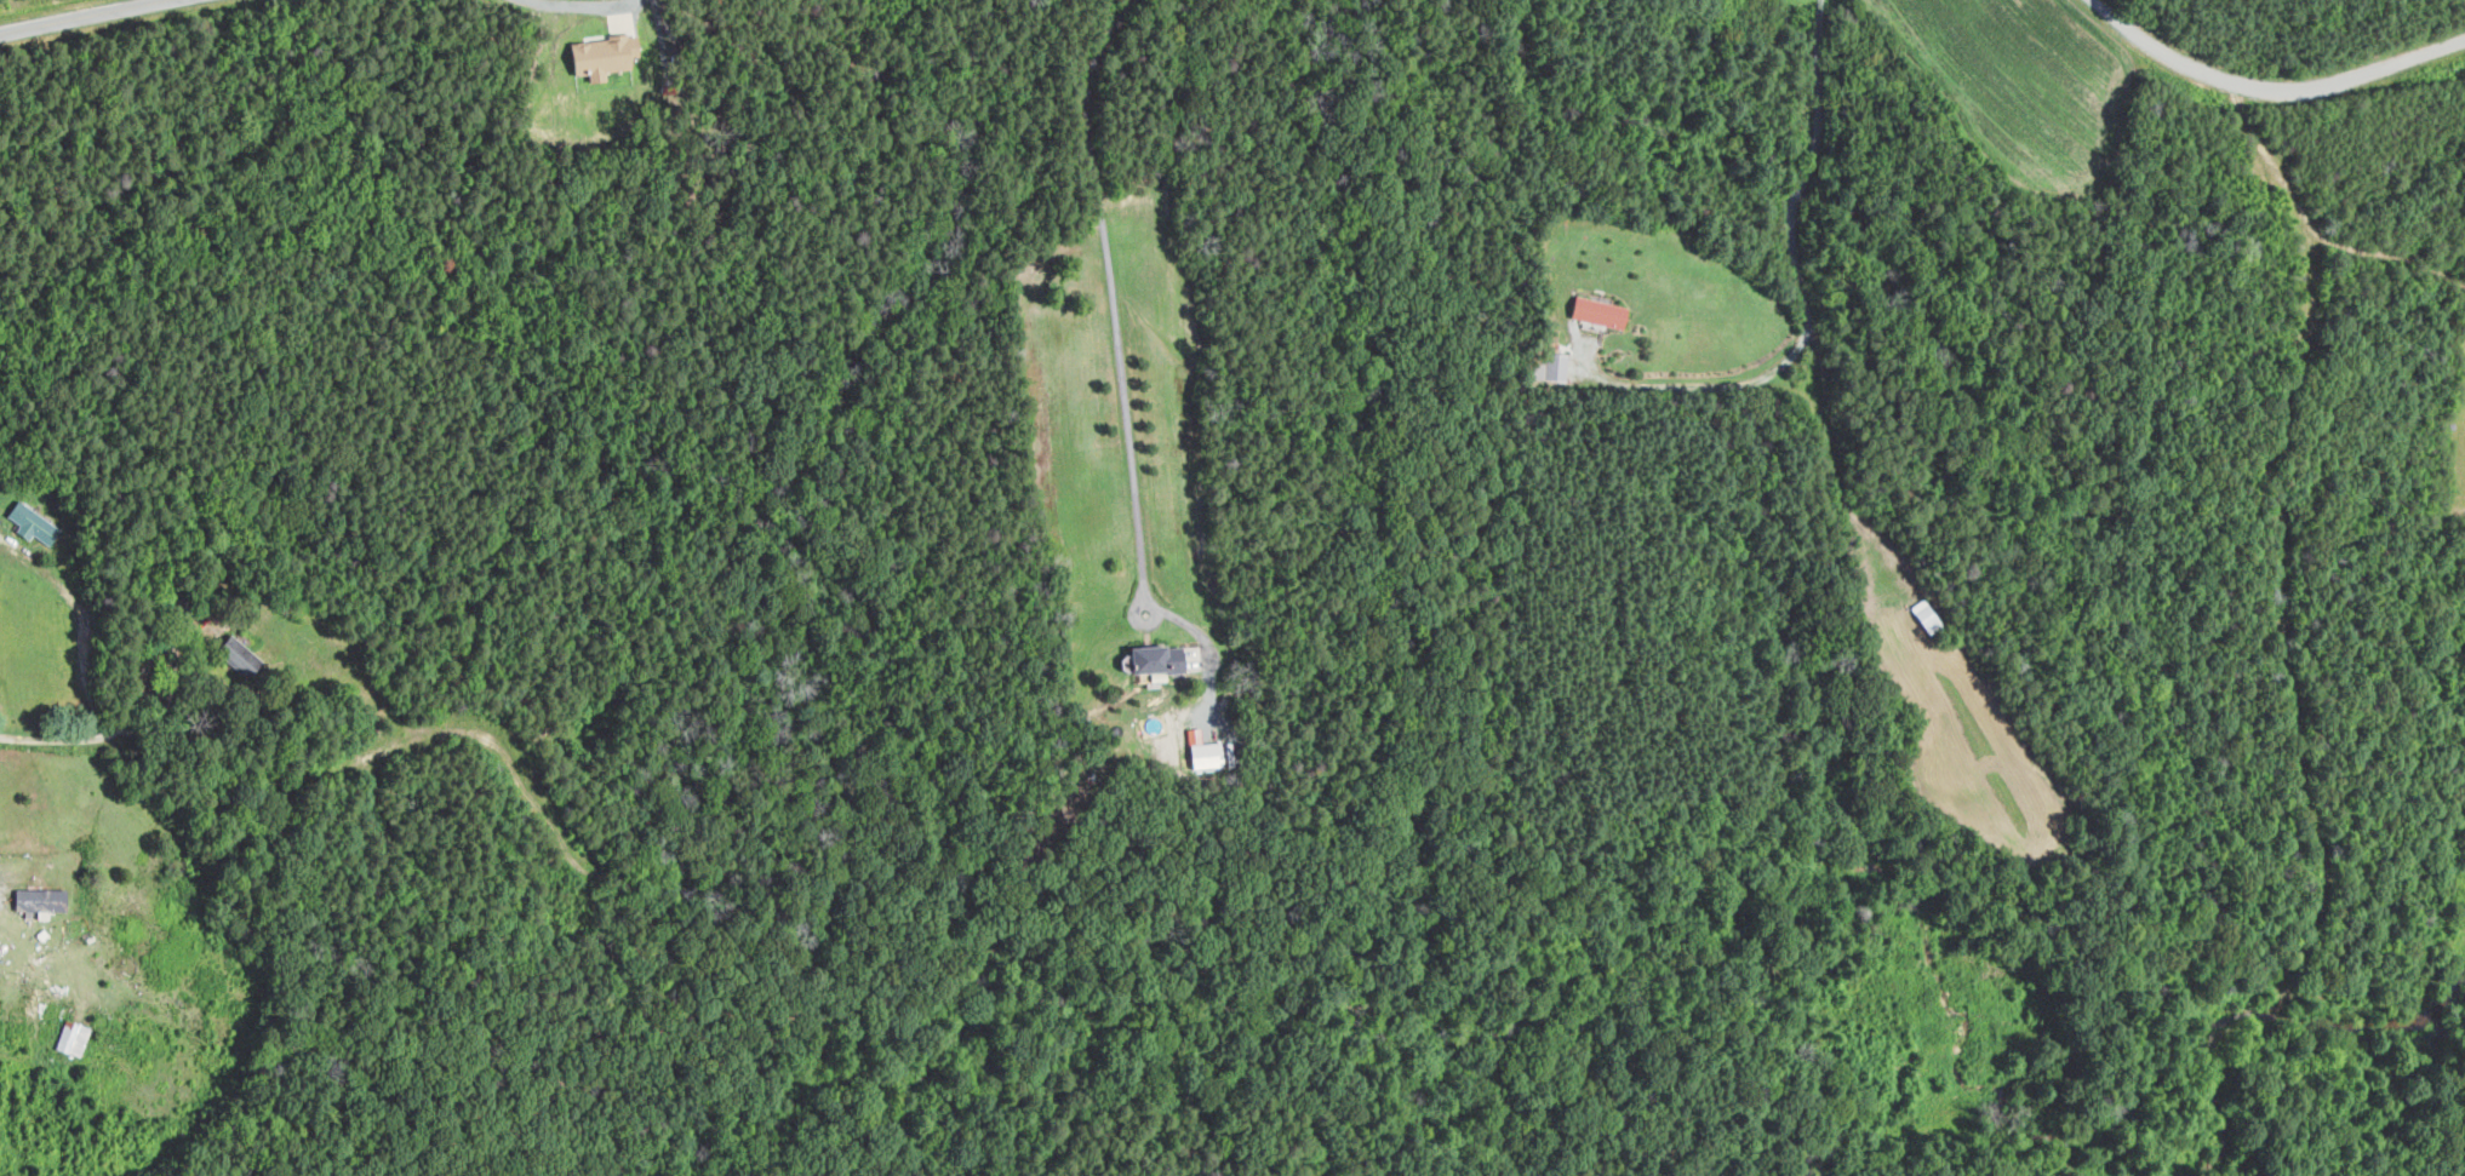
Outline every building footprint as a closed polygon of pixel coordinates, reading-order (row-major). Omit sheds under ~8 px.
[(561,44),(566,74),(582,71),(583,83),(601,80),(599,73),(630,68),(628,57),(637,56),(634,33),(561,44)] [(1565,316),(1615,330),(1621,308),(1571,294),(1565,316)] [(1540,379),(1564,381),(1567,355),(1542,352),(1540,379)] [(17,526),(12,532),(25,541),(30,534),(46,546),(57,529),(14,498),(2,516),(17,526)] [(217,646),(243,674),(258,661),(232,632),(217,646)] [(1117,652),(1122,680),(1181,670),(1177,642),(1117,652)] [(1221,765),(1218,741),(1201,743),(1199,728),(1185,729),(1189,769),(1221,765)] [(72,888),(16,889),(17,911),(72,910),(72,888)] [(93,1025),(66,1019),(60,1049),(86,1055),(93,1025)]
